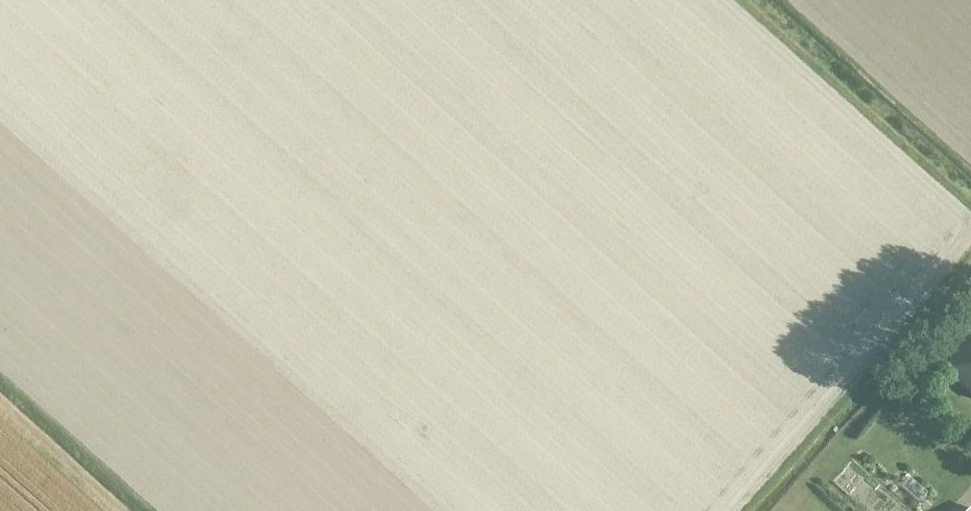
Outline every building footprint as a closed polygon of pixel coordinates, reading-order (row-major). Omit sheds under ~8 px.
[(940,373),(970,399),(970,336),(940,373)] [(970,507),(970,501),(965,495),(950,510),(968,510),(970,507)]
